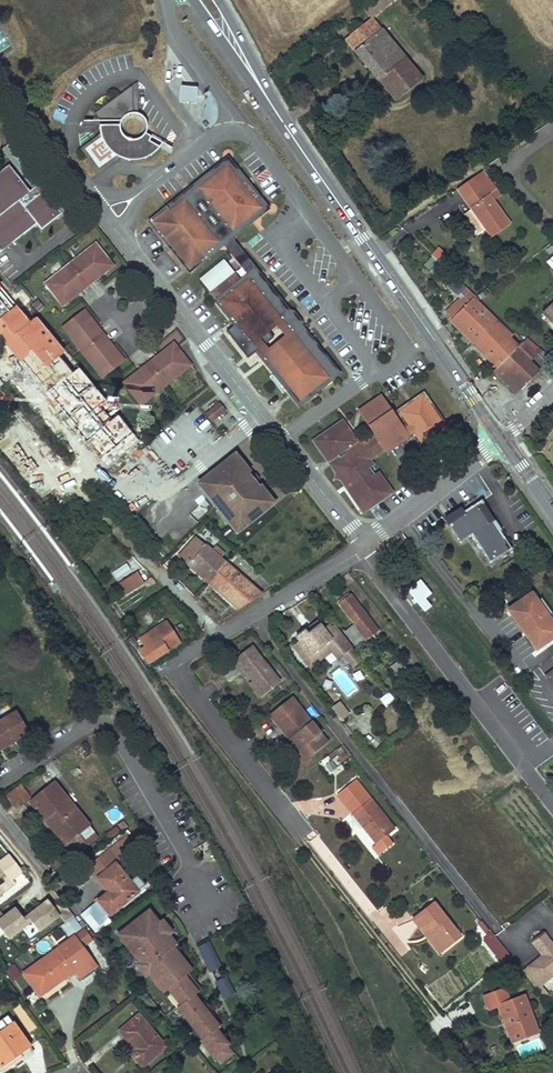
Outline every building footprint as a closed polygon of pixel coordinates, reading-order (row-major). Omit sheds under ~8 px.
[(361,6),(369,15),(372,16),(392,0),(369,0),(361,6)] [(369,19),(345,39),(379,80),(405,59),(373,20),(369,19)] [(405,59),(379,80),(396,101),(422,80),(405,59)] [(435,83),(432,85),(440,94),(442,92),(435,83)] [(197,85),(181,85),(180,101),(197,102),(197,85)] [(432,85),(418,96),(425,105),(440,94),(432,85)] [(103,122),(124,122),(124,121),(127,118),(130,116),(134,115),(136,115),(136,86),(97,114),(103,122)] [(123,126),(103,126),(103,128),(103,132),(103,135),(104,138),(88,150),(101,169),(118,157),(122,159),(127,160),(131,161),(138,161),(142,161),(148,159),(154,156),(158,153),(161,149),(150,142),(154,137),(147,133),(146,135),(145,137),(144,138),(142,139),(141,140),(139,140),(137,141),(135,141),(131,140),(130,139),(128,138),(126,137),(125,135),(124,133),(123,130),(123,126)] [(226,240),(230,237),(266,208),(228,160),(189,192),(169,209),(206,256),(223,243),(226,240)] [(62,214),(39,185),(30,192),(27,188),(9,166),(0,173),(0,250),(2,253),(37,225),(42,231),(62,214)] [(456,187),(465,200),(490,236),(509,223),(494,201),(507,192),(484,168),(456,187)] [(189,270),(206,256),(169,209),(152,222),(189,270)] [(241,265),(248,259),(230,237),(226,240),(223,243),(227,248),(241,265)] [(96,244),(78,258),(82,262),(90,256),(88,254),(98,246),(96,244)] [(442,264),(450,256),(438,245),(430,254),(442,264)] [(62,305),(73,297),(70,294),(78,288),(80,291),(96,279),(93,276),(101,270),(103,273),(113,266),(98,246),(88,254),(90,256),(82,262),(78,258),(63,269),(67,274),(59,280),(57,278),(47,286),(62,305)] [(241,265),(248,275),(250,275),(283,316),(289,312),(248,259),(241,265)] [(45,284),(47,286),(57,278),(59,280),(67,274),(63,269),(45,284)] [(96,279),(103,273),(101,270),(93,276),(96,279)] [(455,276),(467,288),(473,281),(461,270),(455,276)] [(210,292),(216,300),(241,281),(234,272),(210,292)] [(216,300),(250,343),(283,316),(250,275),(248,275),(241,281),(216,300)] [(73,297),(80,291),(78,288),(70,294),(73,297)] [(446,313),(452,319),(468,303),(462,297),(446,313)] [(450,321),(497,368),(498,367),(516,349),(506,339),(509,337),(510,335),(472,299),(468,303),(452,319),(450,321)] [(542,315),(552,327),(552,306),(542,315)] [(247,349),(251,353),(299,316),(296,311),(293,309),(290,311),(289,312),(283,316),(250,343),(248,345),(247,349)] [(88,323),(92,320),(84,310),(65,325),(73,335),(76,333),(82,341),(77,345),(88,359),(93,356),(99,364),(97,366),(104,374),(123,360),(115,350),(112,353),(106,345),(109,343),(98,328),(94,330),(88,323)] [(299,316),(251,353),(254,358),(256,359),(259,359),(262,358),(295,332),(332,379),(339,373),(302,326),(303,325),(304,322),(303,320),(299,316)] [(98,328),(92,320),(88,323),(94,330),(98,328)] [(63,327),(77,345),(82,341),(76,333),(73,335),(65,325),(63,327)] [(295,332),(262,358),(275,374),(270,378),(283,393),(288,390),(299,405),(332,379),(295,332)] [(518,346),(509,337),(506,339),(516,349),(518,346)] [(516,349),(498,367),(520,389),(538,370),(529,362),(538,354),(524,341),(518,346),(516,349)] [(115,350),(109,343),(106,345),(112,353),(115,350)] [(125,383),(140,403),(150,395),(148,392),(156,387),(159,391),(174,379),(170,375),(178,369),(180,372),(190,364),(176,347),(174,344),(164,352),(167,355),(159,361),(156,358),(142,369),(144,372),(136,378),(135,375),(125,383)] [(164,352),(156,358),(159,361),(167,355),(164,352)] [(93,356),(88,359),(102,376),(104,374),(97,366),(99,364),(93,356)] [(174,379),(191,366),(190,364),(180,372),(178,369),(170,375),(174,379)] [(515,393),(520,389),(498,367),(497,368),(493,371),(515,393)] [(144,372),(142,369),(135,375),(136,378),(144,372)] [(150,395),(140,403),(142,405),(159,391),(156,387),(148,392),(150,395)] [(424,394),(399,411),(409,425),(414,432),(424,447),(433,441),(431,438),(437,434),(439,437),(448,431),(424,394)] [(369,404),(359,411),(361,415),(384,399),(382,395),(372,402),(369,404)] [(407,433),(404,428),(384,399),(361,415),(372,431),(385,448),(407,433)] [(225,408),(222,404),(206,416),(213,425),(228,412),(226,409),(225,408)] [(372,431),(357,442),(362,449),(356,448),(349,453),(346,449),(350,447),(353,436),(345,424),(338,423),(319,437),(317,445),(326,457),(333,458),(336,456),(339,461),(331,465),(337,473),(337,477),(341,478),(364,513),(392,494),(378,472),(371,477),(367,470),(374,466),(370,461),(386,450),(385,448),(372,431)] [(410,435),(414,432),(409,425),(404,428),(407,433),(385,448),(386,450),(388,453),(411,438),(410,435)] [(362,449),(357,442),(355,439),(353,436),(350,447),(346,449),(349,453),(356,448),(362,449)] [(246,479),(251,476),(235,455),(199,483),(237,532),(273,504),(257,483),(252,487),(249,483),(246,479)] [(333,458),(326,457),(329,462),(331,465),(339,461),(336,456),(333,458)] [(257,483),(251,476),(246,479),(249,483),(252,487),(257,483)] [(512,549),(480,501),(465,512),(448,522),(461,542),(472,535),(490,562),(512,549)] [(448,522),(465,512),(462,508),(445,519),(448,522)] [(188,564),(205,545),(195,537),(178,556),(188,564)] [(386,544),(386,545),(390,549),(397,544),(393,539),(386,544)] [(205,545),(188,564),(209,583),(226,564),(205,545)] [(251,586),(226,564),(209,583),(233,604),(251,586)] [(136,570),(117,583),(125,595),(145,582),(136,570)] [(433,594),(421,580),(408,591),(425,612),(433,606),(426,599),(433,594)] [(251,586),(233,604),(239,609),(261,594),(251,586)] [(536,590),(532,593),(552,623),(552,615),(536,590)] [(340,603),(351,595),(349,592),(337,600),(340,603)] [(532,593),(512,607),(520,619),(516,621),(537,650),(552,638),(552,623),(532,593)] [(351,595),(340,603),(355,623),(353,625),(366,641),(379,631),(351,595)] [(520,619),(512,607),(508,610),(516,621),(520,619)] [(316,621),(305,629),(308,633),(319,625),(316,621)] [(166,622),(140,639),(146,647),(141,650),(148,662),(180,643),(166,622)] [(181,623),(175,626),(180,634),(186,631),(181,623)] [(293,645),(305,661),(331,642),(333,652),(338,658),(343,654),(353,667),(361,661),(351,648),(353,647),(335,624),(332,626),(330,624),(323,630),(319,625),(308,633),(305,629),(296,636),(300,640),(293,645)] [(366,641),(353,625),(346,630),(358,647),(366,641)] [(376,637),(371,641),(378,649),(383,646),(376,637)] [(333,652),(331,642),(305,661),(311,668),(333,652)] [(264,693),(279,680),(251,645),(236,657),(254,680),(264,693)] [(407,687),(412,684),(405,676),(411,672),(407,667),(405,668),(400,660),(390,667),(399,680),(401,679),(407,687)] [(264,693),(254,680),(249,683),(260,696),(264,693)] [(384,706),(395,700),(389,691),(379,697),(384,706)] [(327,741),(293,698),(272,715),(292,739),(306,758),(327,741)] [(338,702),(330,708),(341,722),(348,715),(338,702)] [(0,746),(9,741),(7,739),(12,736),(14,738),(23,733),(21,730),(25,728),(16,712),(0,722),(0,746)] [(28,733),(25,728),(21,730),(23,733),(14,738),(12,736),(7,739),(9,741),(0,746),(0,750),(28,733)] [(306,758),(292,739),(288,743),(302,762),(306,758)] [(47,779),(43,773),(25,785),(28,791),(47,779)] [(388,836),(395,830),(356,779),(339,793),(377,844),(388,836)] [(90,826),(55,782),(30,801),(72,855),(85,845),(79,836),(90,826)] [(30,799),(20,785),(7,794),(17,808),(30,799)] [(79,836),(85,845),(86,846),(99,838),(90,826),(79,836)] [(137,846),(128,835),(89,867),(109,891),(96,902),(81,914),(93,928),(146,885),(137,874),(130,881),(116,863),(137,846)] [(394,843),(388,836),(377,844),(373,847),(379,855),(394,843)] [(10,854),(0,862),(0,888),(13,878),(23,872),(10,854)] [(0,888),(0,896),(17,883),(13,878),(0,888)] [(74,916),(72,913),(63,902),(55,908),(49,901),(25,920),(17,909),(5,918),(0,922),(0,929),(9,940),(32,923),(39,932),(60,916),(66,923),(74,916)] [(431,931),(445,950),(461,938),(434,902),(413,918),(426,935),(431,931)] [(243,919),(237,906),(223,913),(229,926),(243,919)] [(155,927),(144,914),(117,937),(119,938),(128,950),(125,952),(136,966),(145,976),(152,984),(156,981),(164,990),(179,1007),(176,1010),(201,1040),(200,1041),(213,1057),(214,1056),(221,1064),(233,1054),(226,1046),(228,1044),(221,1036),(215,1029),(219,1027),(211,1018),(199,1005),(193,997),(196,994),(195,993),(190,987),(193,984),(185,975),(189,972),(177,958),(164,970),(156,961),(169,949),(172,947),(164,937),(155,927)] [(490,932),(483,923),(480,925),(487,934),(490,932)] [(167,934),(158,924),(155,927),(164,937),(167,934)] [(431,931),(426,935),(441,953),(445,950),(431,931)] [(539,950),(550,941),(543,932),(532,941),(539,950)] [(76,936),(24,973),(39,996),(73,972),(78,979),(92,969),(87,962),(92,959),(76,936)] [(498,958),(505,952),(493,937),(486,942),(498,958)] [(128,950),(119,938),(115,941),(125,952),(128,950)] [(208,972),(221,966),(210,939),(196,945),(208,972)] [(522,970),(536,987),(552,973),(552,945),(550,941),(539,950),(543,954),(522,970)] [(164,970),(177,958),(169,949),(156,961),(164,970)] [(96,966),(92,959),(87,962),(92,969),(96,966)] [(5,972),(11,982),(22,975),(16,965),(5,972)] [(145,976),(136,966),(133,968),(142,979),(145,976)] [(214,980),(222,998),(234,993),(227,975),(214,980)] [(164,990),(156,981),(152,984),(160,993),(164,990)] [(505,988),(485,996),(489,1009),(500,1006),(512,1041),(539,1032),(526,995),(509,1000),(505,988)] [(213,1016),(202,1003),(199,1005),(211,1018),(213,1016)] [(155,1051),(163,1044),(138,1015),(120,1031),(134,1049),(138,1054),(135,1058),(143,1067),(158,1054),(155,1051)] [(33,1052),(13,1022),(12,1023),(8,1017),(0,1022),(0,1064),(2,1067),(13,1060),(16,1064),(33,1052)] [(224,1033),(219,1027),(215,1029),(221,1036),(224,1033)] [(537,1039),(520,1047),(524,1056),(541,1047),(537,1039)] [(155,1051),(158,1054),(166,1048),(163,1044),(155,1051)] [(130,1052),(135,1058),(138,1054),(134,1049),(130,1052)] [(0,1064),(0,1072),(3,1072),(16,1064),(13,1060),(2,1067),(0,1064)]
